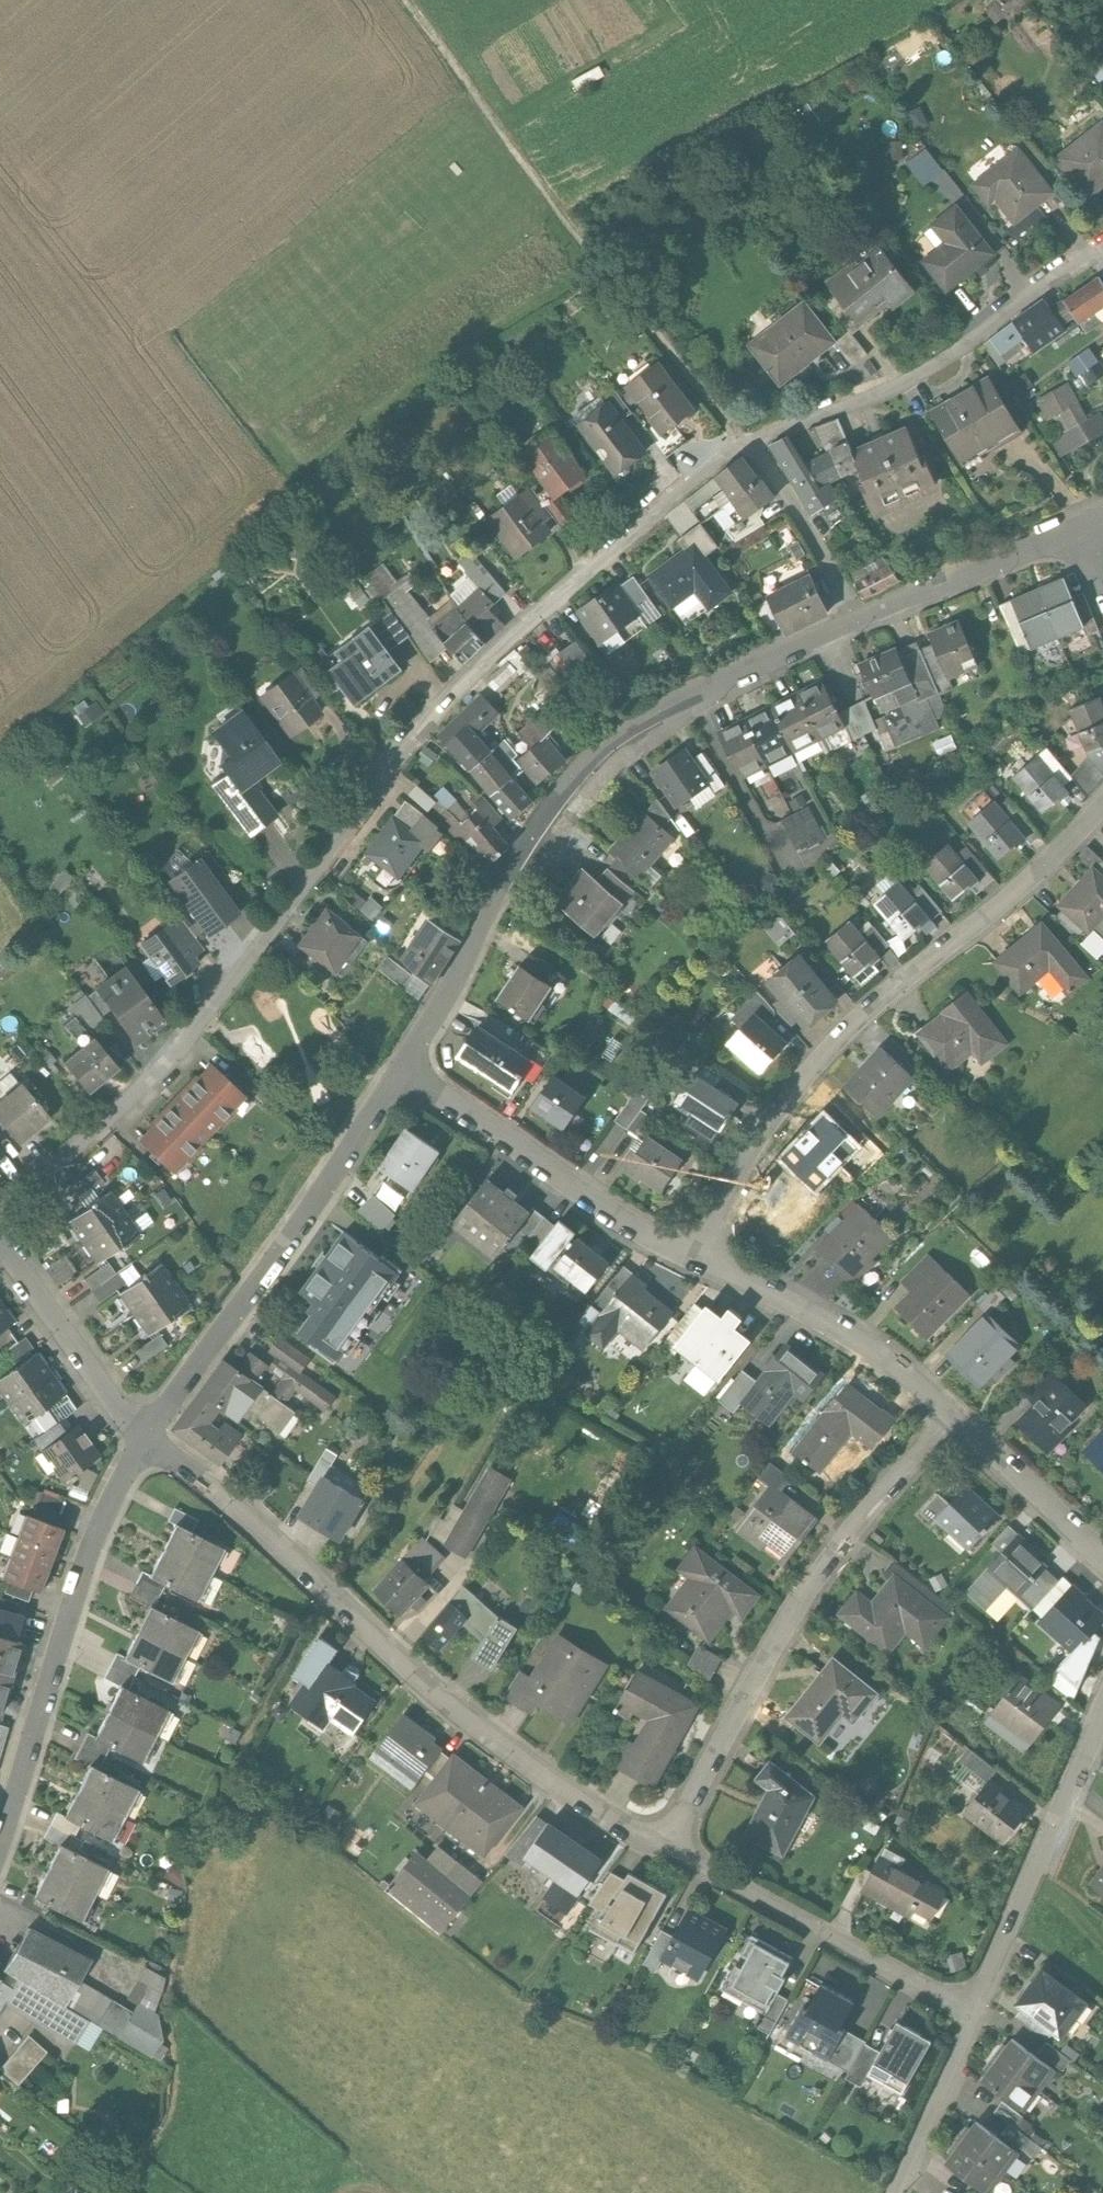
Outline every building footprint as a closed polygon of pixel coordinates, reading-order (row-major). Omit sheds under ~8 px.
[(1059,158),(1088,197),(1102,185),(1102,124),(1059,158)] [(1053,193),(1019,149),(975,184),(1009,228),(1053,193)] [(995,254),(957,206),(932,226),(933,227),(911,244),(925,261),(923,262),(946,292),(995,254)] [(912,292),(879,250),(832,287),(860,323),(861,322),(888,301),(893,307),(912,292)] [(1101,278),(1079,292),(1093,315),(1095,314),(1102,308),(1102,282),(1101,278)] [(832,287),(831,286),(820,295),(850,332),(852,335),(864,325),(861,322),(860,323),(832,287)] [(1093,315),(1079,292),(1065,302),(1075,318),(1079,324),(1093,315)] [(1050,309),(1044,301),(1014,323),(1025,339),(1034,353),(1065,331),(1061,325),(1050,309)] [(1064,301),(1050,309),(1061,325),(1075,318),(1065,302),(1064,301)] [(804,303),(777,324),(782,329),(754,351),(781,385),(835,342),(804,303)] [(1093,315),(1079,324),(1086,335),(1102,324),(1095,314),(1093,315)] [(1014,323),(985,344),(995,359),(1025,339),(1014,323)] [(850,332),(835,344),(853,367),(868,355),(852,335),(850,332)] [(1079,377),(1087,388),(1102,376),(1102,370),(1098,363),(1079,377)] [(692,412),(659,369),(631,389),(656,422),(664,432),(674,425),(692,412)] [(990,378),(932,412),(961,461),(1018,427),(990,378)] [(1067,384),(1038,400),(1049,420),(1054,417),(1054,416),(1077,403),(1067,384)] [(633,413),(612,385),(599,394),(608,405),(609,404),(622,422),(633,413)] [(1077,403),(1054,416),(1054,417),(1063,433),(1087,420),(1077,403)] [(622,422),(609,404),(608,405),(610,409),(599,417),(599,418),(584,430),(598,449),(601,448),(606,449),(609,453),(608,458),(606,460),(617,473),(618,474),(625,476),(630,471),(630,465),(629,464),(645,452),(622,422)] [(1051,440),(1060,455),(1070,450),(1102,432),(1102,427),(1096,415),(1087,420),(1063,433),(1051,440)] [(838,419),(816,427),(830,453),(848,444),(838,419)] [(674,425),(664,432),(656,422),(645,430),(665,456),(686,440),(674,425)] [(908,429),(886,438),(885,436),(872,442),(873,444),(852,453),(858,468),(866,486),(862,488),(872,511),(936,484),(926,460),(922,462),(908,429)] [(585,476),(552,432),(524,453),(549,487),(557,498),(560,495),(585,476)] [(828,484),(820,489),(806,465),(805,465),(788,437),(771,445),(783,467),(813,515),(819,511),(838,500),(828,484)] [(830,453),(806,465),(820,489),(828,484),(858,468),(852,453),(848,444),(830,453)] [(1081,468),(1070,450),(1060,455),(1071,473),(1081,468)] [(743,458),(716,478),(724,489),(692,512),(701,524),(701,525),(724,508),(760,481),(743,458)] [(760,481),(724,508),(735,524),(736,525),(755,511),(773,498),(760,481)] [(576,516),(560,495),(557,498),(549,487),(538,495),(549,510),(562,527),(576,516)] [(538,495),(533,488),(522,497),(538,518),(539,517),(549,510),(538,495)] [(538,518),(522,497),(491,520),(518,556),(549,532),(539,517),(538,518)] [(849,516),(838,500),(819,511),(831,529),(849,516)] [(755,511),(736,525),(735,524),(725,531),(734,543),(764,524),(755,511)] [(701,524),(678,541),(685,551),(686,551),(692,559),(700,553),(704,558),(705,558),(718,548),(701,525),(701,524)] [(685,551),(652,576),(652,578),(672,607),(675,605),(696,589),(704,599),(710,608),(731,593),(705,558),(704,558),(700,553),(692,559),(686,551),(685,551)] [(507,593),(472,554),(461,564),(469,572),(467,574),(481,590),(482,589),(496,604),(507,593)] [(864,568),(862,569),(867,578),(855,585),(863,598),(879,592),(899,581),(889,566),(888,567),(883,559),(864,568)] [(860,562),(847,572),(855,585),(867,578),(862,569),(864,568),(860,562)] [(810,578),(769,599),(769,600),(783,627),(786,633),(827,613),(810,578)] [(1072,600),(1063,580),(1037,591),(1057,639),(1083,629),(1084,628),(1072,600)] [(422,612),(402,585),(383,600),(393,613),(409,634),(427,619),(422,612)] [(639,614),(618,585),(581,612),(587,621),(585,622),(593,633),(595,632),(601,641),(639,614)] [(496,604),(482,589),(481,590),(459,610),(471,624),(470,625),(487,643),(506,625),(490,609),(496,604)] [(696,589),(675,605),(682,615),(704,599),(696,589)] [(1037,591),(1011,602),(1012,604),(1032,650),(1057,639),(1037,591)] [(1099,632),(1083,595),(1072,600),(1084,628),(1083,629),(1086,637),(1099,632)] [(704,599),(682,615),(675,605),(672,607),(686,625),(710,608),(704,599)] [(769,600),(757,607),(770,633),(783,627),(769,600)] [(1012,604),(1001,608),(1022,654),(1032,650),(1012,604)] [(459,610),(458,610),(435,628),(434,629),(443,640),(442,641),(446,646),(448,645),(465,664),(487,643),(470,625),(471,624),(459,610)] [(393,613),(370,630),(387,651),(408,635),(409,634),(393,613)] [(435,628),(427,619),(409,634),(408,635),(423,656),(442,641),(443,640),(434,629),(435,628)] [(959,623),(930,636),(934,645),(948,678),(977,666),(959,623)] [(387,651),(370,630),(350,645),(357,653),(335,670),(358,701),(401,669),(387,651)] [(599,673),(576,641),(560,653),(576,671),(585,683),(599,673)] [(934,645),(920,651),(935,684),(948,678),(934,645)] [(896,651),(860,666),(874,698),(878,697),(909,683),(910,683),(900,660),(896,651)] [(920,651),(900,660),(910,683),(909,683),(918,703),(927,699),(939,694),(935,684),(920,651)] [(560,653),(559,653),(548,662),(552,667),(563,679),(565,681),(576,671),(560,653)] [(321,694),(301,667),(291,675),(311,701),(321,694)] [(563,679),(552,667),(544,675),(555,687),(563,679)] [(311,701),(291,675),(274,687),(279,694),(267,703),(291,735),(320,713),(311,701)] [(823,682),(797,696),(819,739),(844,727),(845,726),(839,714),(823,682)] [(918,703),(909,683),(878,697),(887,717),(883,719),(895,748),(940,729),(927,699),(918,703)] [(570,684),(555,698),(565,709),(580,694),(570,684)] [(482,695),(465,713),(441,737),(450,746),(450,745),(472,770),(492,753),(479,739),(474,735),(498,713),(482,695)] [(819,739),(797,696),(771,709),(793,752),(819,739)] [(1100,699),(1071,711),(1088,753),(1102,747),(1102,707),(1100,699)] [(877,730),(864,701),(850,708),(864,736),(877,730)] [(864,736),(850,708),(839,714),(845,726),(844,727),(851,742),(864,736)] [(771,709),(745,722),(767,765),(793,752),(771,709)] [(544,711),(518,733),(533,749),(536,747),(546,739),(559,725),(544,711)] [(278,761),(241,712),(213,733),(223,747),(221,766),(244,797),(230,808),(250,834),(275,816),(255,789),(257,788),(252,781),(278,761)] [(767,765),(745,722),(718,735),(740,779),(767,765)] [(492,753),(472,770),(493,796),(513,779),(510,776),(519,768),(513,759),(521,752),(509,739),(492,753)] [(564,761),(546,739),(536,747),(533,749),(519,761),(538,784),(564,761)] [(1088,753),(1086,760),(1102,776),(1102,747),(1088,753)] [(1071,777),(1047,750),(1038,759),(1063,789),(1073,780),(1071,777)] [(685,752),(654,773),(677,806),(708,785),(691,761),(685,752)] [(724,786),(702,754),(691,761),(708,785),(714,794),(724,786)] [(1038,759),(1013,779),(1043,814),(1059,800),(1061,802),(1069,795),(1063,789),(1038,759)] [(1086,760),(1071,777),(1073,780),(1088,798),(1102,782),(1102,776),(1086,760)] [(533,802),(513,779),(493,796),(503,808),(513,819),(533,802)] [(437,802),(418,785),(409,795),(428,812),(431,810),(437,802)] [(985,793),(961,814),(970,825),(994,804),(985,793)] [(502,819),(483,798),(476,804),(480,810),(493,826),(502,819)] [(680,831),(657,800),(645,814),(673,839),(680,831)] [(427,816),(406,801),(394,817),(413,832),(427,816)] [(437,802),(431,810),(438,815),(446,808),(438,801),(437,802)] [(1040,838),(1009,801),(1000,810),(1026,841),(1030,846),(1040,838)] [(1000,810),(994,804),(970,825),(999,859),(1015,846),(1017,848),(1026,841),(1000,810)] [(463,807),(455,814),(463,823),(471,817),(463,807)] [(493,826),(480,810),(471,817),(463,823),(455,814),(446,808),(438,815),(484,871),(492,865),(508,849),(508,846),(493,826)] [(808,808),(781,822),(786,833),(813,818),(808,808)] [(645,814),(611,853),(640,877),(673,839),(645,814)] [(440,827),(427,816),(413,832),(426,842),(423,847),(431,852),(444,834),(438,829),(440,827)] [(413,832),(394,817),(367,853),(370,856),(395,875),(399,878),(423,847),(426,842),(413,832)] [(813,818),(786,833),(792,843),(819,829),(813,818)] [(819,829),(792,843),(798,855),(825,840),(819,829)] [(979,883),(948,846),(924,867),(953,901),(969,888),(971,890),(979,883)] [(1087,847),(1078,857),(1093,870),(1102,880),(1102,861),(1087,847)] [(989,874),(969,851),(960,858),(980,882),(989,874)] [(232,883),(209,852),(198,860),(221,891),(232,883)] [(395,875),(370,856),(359,870),(384,889),(395,875)] [(221,891),(198,860),(173,886),(198,920),(205,929),(210,935),(238,915),(221,891)] [(635,877),(616,860),(608,869),(628,886),(635,877)] [(598,882),(583,869),(555,902),(596,937),(624,904),(598,882)] [(628,886),(608,869),(598,882),(624,904),(634,892),(628,886)] [(1093,870),(1061,907),(1065,911),(1086,930),(1090,934),(1092,932),(1102,920),(1102,880),(1093,870)] [(910,898),(899,885),(875,905),(905,940),(920,926),(922,929),(931,922),(910,898)] [(945,920),(920,890),(910,898),(931,922),(935,928),(945,920)] [(368,941),(326,908),(299,945),(341,977),(368,941)] [(1086,930),(1065,911),(1056,920),(1078,940),(1086,930)] [(188,928),(179,916),(169,924),(192,956),(203,948),(194,937),(188,928)] [(198,920),(188,928),(194,937),(205,929),(198,920)] [(1092,932),(1102,943),(1102,920),(1092,932)] [(460,941),(429,922),(405,961),(415,972),(432,986),(460,941)] [(861,936),(850,922),(826,943),(862,986),(878,971),(873,966),(881,959),(878,956),(861,936)] [(192,956),(169,924),(141,944),(170,984),(198,964),(192,956)] [(1043,924),(996,963),(1021,994),(1051,969),(1070,994),(1088,980),(1043,924)] [(887,948),(870,928),(861,936),(878,956),(887,948)] [(411,975),(389,958),(380,970),(401,988),(411,975)] [(564,980),(531,958),(524,969),(553,988),(557,991),(564,980)] [(835,1001),(798,958),(769,982),(782,997),(800,1019),(806,1026),(835,1001)] [(150,982),(136,962),(125,970),(139,989),(150,982)] [(524,969),(520,966),(497,1000),(530,1022),(553,988),(524,969)] [(125,970),(124,969),(97,989),(97,990),(111,1009),(136,1042),(151,1031),(148,1027),(161,1018),(139,989),(125,970)] [(111,1009),(97,990),(87,997),(101,1016),(111,1009)] [(771,1007),(757,992),(744,1007),(763,1025),(775,1012),(771,1007)] [(956,1008),(922,1034),(948,1068),(979,1044),(988,1056),(1003,1044),(966,994),(953,1004),(956,1008)] [(103,1019),(86,997),(69,1011),(74,1016),(88,1032),(103,1019)] [(800,1019),(782,997),(771,1007),(775,1012),(790,1028),(800,1019)] [(763,1025),(744,1007),(732,1020),(742,1029),(729,1044),(761,1072),(786,1044),(763,1025)] [(88,1032),(74,1016),(64,1025),(83,1047),(64,1063),(89,1093),(118,1068),(88,1032)] [(527,1061),(478,1028),(459,1057),(497,1083),(494,1087),(509,1098),(522,1078),(517,1075),(527,1061)] [(917,1064),(888,1039),(880,1049),(908,1074),(917,1064)] [(880,1049),(846,1087),(878,1117),(892,1101),(887,1098),(908,1074),(880,1049)] [(713,1070),(694,1057),(685,1071),(693,1076),(694,1075),(705,1082),(713,1070)] [(196,1076),(149,1125),(151,1127),(139,1141),(172,1173),(185,1159),(188,1161),(201,1147),(198,1145),(219,1124),(221,1126),(234,1112),(232,1109),(244,1096),(211,1064),(198,1078),(196,1076)] [(705,1082),(694,1075),(693,1076),(676,1103),(677,1103),(692,1112),(692,1113),(693,1113),(686,1124),(712,1141),(720,1130),(720,1131),(728,1118),(729,1119),(732,1114),(738,1105),(739,1104),(705,1082)] [(584,1099),(554,1078),(534,1107),(564,1128),(584,1099)] [(22,1086),(9,1098),(7,1095),(0,1101),(0,1120),(19,1142),(48,1117),(22,1086)] [(636,1094),(614,1123),(627,1131),(642,1111),(650,1101),(636,1094)] [(824,1116),(852,1143),(863,1133),(835,1104),(824,1116)] [(642,1111),(627,1131),(640,1139),(654,1120),(642,1111)] [(852,1143),(824,1116),(783,1158),(815,1189),(857,1147),(852,1143)] [(438,1152),(407,1131),(382,1167),(412,1189),(438,1152)] [(682,1162),(648,1138),(626,1169),(641,1180),(643,1178),(662,1191),(682,1162)] [(95,1169),(71,1186),(78,1197),(102,1180),(95,1169)] [(487,1180),(452,1225),(495,1259),(519,1228),(530,1214),(529,1213),(513,1201),(517,1197),(507,1189),(503,1193),(487,1180)] [(91,1205),(67,1222),(82,1243),(125,1212),(110,1191),(95,1203),(94,1201),(90,1204),(91,1205)] [(886,1206),(873,1194),(861,1206),(874,1219),(886,1206)] [(394,1215),(373,1195),(358,1210),(377,1228),(380,1231),(394,1215)] [(874,1219),(861,1206),(818,1250),(849,1280),(891,1236),(874,1219)] [(533,1208),(529,1213),(530,1214),(519,1228),(530,1236),(544,1217),(533,1208)] [(377,1228),(359,1211),(349,1220),(368,1238),(377,1228)] [(125,1212),(82,1243),(97,1263),(121,1246),(122,1248),(126,1245),(125,1244),(140,1233),(125,1212)] [(530,1236),(526,1242),(536,1250),(555,1226),(544,1217),(530,1236)] [(610,1263),(578,1238),(576,1242),(556,1225),(555,1226),(536,1250),(537,1251),(534,1256),(568,1284),(571,1280),(573,1281),(585,1290),(585,1291),(587,1292),(610,1263)] [(310,1346),(335,1365),(404,1271),(383,1256),(380,1259),(344,1233),(300,1292),(315,1303),(309,1311),(313,1314),(299,1332),(313,1342),(310,1346)] [(929,1256),(912,1273),(922,1282),(939,1265),(929,1256)] [(108,1263),(84,1280),(91,1290),(116,1273),(108,1263)] [(162,1264),(119,1294),(133,1315),(176,1285),(162,1264)] [(922,1282),(896,1308),(923,1336),(939,1320),(942,1323),(969,1295),(939,1265),(922,1282)] [(623,1266),(592,1306),(602,1314),(632,1276),(633,1274),(623,1266)] [(116,1273),(91,1290),(99,1301),(123,1284),(116,1273)] [(646,1287),(632,1276),(602,1314),(590,1330),(589,1330),(586,1333),(604,1347),(622,1325),(645,1344),(671,1312),(644,1291),(646,1287)] [(176,1285),(133,1315),(148,1336),(173,1318),(174,1320),(177,1317),(176,1316),(191,1305),(176,1285)] [(995,1288),(978,1305),(988,1315),(1005,1297),(995,1288)] [(14,1322),(0,1301),(0,1332),(14,1322)] [(694,1305),(664,1343),(676,1354),(682,1347),(678,1344),(704,1312),(694,1305)] [(592,1306),(580,1322),(589,1330),(590,1330),(602,1314),(592,1306)] [(722,1321),(706,1309),(704,1312),(678,1344),(682,1347),(720,1378),(748,1343),(733,1330),(740,1321),(729,1313),(722,1321)] [(1019,1345),(988,1315),(948,1356),(979,1386),(1019,1345)] [(160,1335),(135,1352),(143,1363),(167,1346),(160,1335)] [(25,1337),(5,1352),(13,1362),(28,1351),(33,1348),(25,1337)] [(283,1381),(272,1396),(266,1393),(265,1395),(259,1391),(245,1410),(279,1434),(294,1413),(283,1405),(295,1389),(325,1410),(334,1398),(299,1373),(308,1361),(302,1357),(295,1351),(290,1348),(287,1345),(279,1340),(270,1352),(278,1357),(269,1370),(283,1381)] [(823,1375),(786,1346),(777,1357),(773,1353),(765,1363),(770,1366),(767,1370),(768,1371),(759,1382),(743,1402),(743,1403),(758,1415),(748,1427),(760,1437),(774,1418),(775,1419),(786,1406),(785,1405),(795,1392),(804,1399),(823,1375)] [(28,1351),(13,1362),(17,1367),(12,1370),(12,1369),(9,1371),(9,1372),(0,1379),(0,1392),(8,1404),(51,1374),(37,1353),(32,1356),(28,1351)] [(238,1372),(224,1361),(200,1394),(217,1407),(229,1416),(238,1404),(245,1410),(259,1391),(260,1389),(254,1384),(266,1367),(250,1355),(238,1372)] [(759,1382),(743,1370),(727,1390),(743,1402),(759,1382)] [(1050,1370),(1032,1389),(1042,1399),(1060,1380),(1050,1370)] [(51,1374),(8,1404),(23,1424),(38,1413),(39,1415),(42,1412),(41,1411),(66,1394),(51,1374)] [(1086,1406),(1060,1380),(1042,1399),(1018,1424),(1045,1450),(1086,1406)] [(880,1413),(847,1387),(795,1453),(805,1461),(804,1462),(811,1467),(812,1466),(815,1468),(847,1427),(873,1448),(894,1421),(881,1412),(880,1413)] [(217,1433),(204,1424),(217,1407),(200,1394),(173,1430),(218,1463),(237,1437),(222,1427),(217,1433)] [(69,1399),(49,1413),(57,1424),(64,1418),(77,1410),(69,1399)] [(57,1424),(34,1440),(42,1451),(72,1429),(64,1418),(57,1424)] [(72,1429),(42,1451),(64,1482),(70,1478),(71,1480),(75,1477),(74,1475),(99,1458),(89,1444),(91,1443),(83,1432),(82,1434),(76,1426),(72,1429)] [(1085,1453),(1102,1470),(1102,1435),(1085,1453)] [(318,1488),(324,1478),(337,1456),(326,1449),(307,1481),(318,1488)] [(791,1479),(771,1463),(758,1479),(770,1487),(770,1486),(780,1494),(791,1479)] [(363,1501),(324,1478),(318,1488),(300,1518),(339,1541),(363,1501)] [(780,1494),(770,1486),(770,1487),(738,1529),(764,1549),(774,1535),(793,1550),(815,1520),(780,1494)] [(482,1488),(448,1546),(464,1555),(498,1497),(482,1488)] [(976,1501),(965,1491),(967,1489),(965,1488),(950,1505),(937,1519),(951,1532),(954,1529),(971,1545),(968,1548),(969,1549),(998,1518),(977,1499),(976,1501)] [(64,1501),(42,1493),(37,1505),(60,1514),(64,1501)] [(939,1495),(921,1514),(933,1524),(937,1519),(950,1505),(939,1495)] [(37,1505),(32,1517),(56,1526),(61,1514),(60,1514),(37,1505)] [(198,1521),(174,1509),(168,1523),(175,1526),(176,1525),(192,1533),(198,1521)] [(32,1517),(26,1515),(18,1536),(55,1551),(64,1529),(56,1526),(32,1517)] [(192,1533),(176,1525),(175,1526),(163,1551),(211,1575),(224,1549),(192,1533)] [(55,1551),(18,1536),(10,1557),(48,1571),(55,1551)] [(967,1592),(967,1593),(985,1610),(1007,1586),(1019,1597),(1036,1579),(1046,1568),(1026,1550),(1029,1547),(1018,1537),(980,1578),(967,1592)] [(420,1542),(403,1560),(423,1578),(439,1560),(420,1542)] [(757,1596),(697,1549),(682,1569),(695,1580),(685,1594),(682,1592),(676,1600),(678,1602),(671,1610),(709,1640),(733,1608),(742,1616),(757,1596)] [(211,1575),(163,1551),(150,1575),(150,1576),(166,1585),(198,1601),(211,1575)] [(48,1571),(10,1557),(2,1578),(9,1581),(33,1590),(40,1592),(48,1571)] [(403,1560),(375,1591),(401,1615),(429,1585),(423,1578),(403,1560)] [(928,1589),(893,1561),(883,1575),(892,1581),(894,1578),(921,1599),(928,1589)] [(980,1578),(972,1571),(959,1585),(967,1592),(980,1578)] [(150,1575),(143,1572),(136,1585),(160,1597),(166,1585),(150,1576),(150,1575)] [(502,1577),(485,1596),(505,1612),(522,1593),(502,1577)] [(892,1581),(872,1606),(857,1595),(841,1615),(888,1652),(913,1620),(933,1636),(946,1619),(921,1599),(894,1578),(892,1581)] [(1036,1579),(1019,1597),(1018,1598),(1032,1611),(1050,1591),(1036,1579)] [(33,1590),(9,1581),(4,1593),(28,1602),(33,1590)] [(467,1583),(423,1635),(440,1650),(475,1609),(483,1598),(467,1583)] [(160,1597),(136,1585),(130,1597),(150,1607),(150,1606),(154,1608),(160,1597)] [(1073,1586),(1041,1622),(1075,1653),(1102,1622),(1102,1617),(1095,1609),(1093,1612),(1081,1601),(1085,1597),(1073,1586)] [(154,1608),(150,1606),(150,1607),(137,1633),(185,1657),(198,1631),(154,1608)] [(551,1617),(539,1610),(530,1624),(534,1627),(534,1628),(541,1633),(551,1617)] [(21,1643),(16,1641),(23,1620),(0,1613),(0,1710),(21,1643)] [(519,1618),(508,1635),(523,1645),(534,1628),(534,1627),(530,1624),(519,1618)] [(185,1657),(137,1633),(125,1657),(124,1658),(140,1667),(172,1683),(185,1657)] [(317,1640),(306,1655),(309,1657),(296,1675),(309,1683),(325,1661),(327,1663),(336,1651),(332,1647),(322,1639),(320,1642),(317,1640)] [(572,1653),(557,1644),(534,1681),(533,1681),(533,1682),(544,1689),(537,1699),(538,1700),(564,1716),(581,1689),(587,1693),(603,1667),(574,1650),(572,1653)] [(722,1659),(699,1647),(689,1665),(709,1682),(722,1659)] [(140,1667),(124,1658),(125,1657),(117,1654),(111,1666),(134,1678),(140,1667)] [(876,1694),(834,1660),(799,1704),(800,1704),(789,1718),(820,1742),(843,1713),(854,1721),(876,1694)] [(375,1703),(340,1679),(343,1674),(327,1663),(325,1661),(309,1683),(293,1706),(311,1719),(319,1709),(354,1733),(375,1703)] [(134,1678),(111,1666),(104,1679),(120,1687),(121,1686),(129,1690),(134,1678)] [(696,1706),(636,1673),(615,1711),(617,1713),(624,1701),(655,1719),(639,1747),(638,1750),(654,1758),(641,1781),(652,1787),(696,1706)] [(533,1681),(522,1674),(508,1697),(531,1712),(538,1700),(537,1699),(544,1689),(533,1682),(533,1681)] [(1059,1708),(1019,1677),(995,1709),(996,1709),(986,1722),(1025,1752),(1037,1738),(1032,1734),(1044,1718),(1048,1721),(1058,1708),(1059,1709),(1059,1708)] [(129,1690),(121,1686),(120,1687),(108,1712),(156,1736),(169,1710),(129,1690)] [(156,1736),(108,1712),(95,1737),(95,1738),(111,1747),(142,1762),(156,1736)] [(422,1730),(403,1716),(370,1757),(411,1790),(426,1772),(441,1752),(441,1751),(419,1734),(422,1730)] [(0,1726),(0,1757),(9,1729),(0,1726)] [(111,1747),(95,1738),(95,1737),(88,1733),(81,1746),(105,1758),(111,1747)] [(632,1743),(618,1768),(641,1781),(654,1758),(638,1750),(639,1747),(632,1743)] [(105,1758),(81,1746),(75,1760),(89,1767),(90,1766),(99,1770),(105,1758)] [(441,1752),(426,1772),(436,1780),(451,1760),(441,1752)] [(997,1771),(974,1753),(965,1764),(989,1782),(997,1771)] [(488,1782),(455,1755),(451,1760),(436,1780),(417,1803),(451,1829),(488,1782)] [(812,1798),(771,1765),(759,1781),(775,1793),(766,1811),(761,1808),(747,1836),(777,1852),(798,1812),(800,1814),(812,1798)] [(99,1770),(90,1766),(89,1767),(77,1792),(125,1816),(138,1790),(99,1770)] [(522,1808),(488,1782),(451,1829),(485,1855),(522,1808)] [(1027,1812),(989,1782),(965,1813),(1003,1842),(1027,1812)] [(125,1816),(77,1792),(65,1816),(64,1817),(80,1825),(112,1842),(125,1816)] [(80,1825),(64,1817),(65,1816),(58,1813),(51,1825),(74,1837),(80,1825)] [(537,1816),(508,1853),(522,1863),(527,1857),(527,1856),(526,1856),(549,1824),(537,1816)] [(581,1847),(549,1824),(526,1856),(527,1856),(527,1857),(559,1879),(581,1847)] [(74,1837),(51,1825),(45,1838),(60,1846),(61,1845),(68,1849),(74,1837)] [(68,1849),(61,1845),(60,1846),(47,1871),(94,1895),(108,1869),(68,1849)] [(603,1862),(581,1847),(559,1879),(545,1898),(567,1913),(603,1862)] [(470,1898),(416,1854),(386,1890),(440,1934),(470,1898)] [(943,1893),(881,1860),(873,1873),(864,1891),(865,1891),(889,1904),(901,1903),(904,1898),(910,1901),(912,1908),(915,1907),(931,1916),(943,1893)] [(862,1867),(840,1908),(852,1914),(865,1891),(864,1891),(873,1873),(862,1867)] [(94,1895),(47,1871),(35,1896),(34,1897),(49,1904),(81,1921),(94,1895)] [(1091,1887),(1102,1896),(1102,1871),(1091,1887)] [(611,1918),(625,1897),(633,1884),(618,1875),(596,1909),(611,1918)] [(644,1956),(676,1902),(645,1884),(634,1903),(625,1897),(611,1918),(604,1932),(644,1956)] [(49,1904),(34,1897),(35,1896),(27,1892),(21,1905),(43,1916),(49,1904)] [(675,1938),(663,1959),(698,1978),(725,1931),(690,1911),(675,1938)] [(92,1960),(28,1928),(4,1970),(18,1978),(64,2007),(79,1981),(92,1960)] [(675,1938),(662,1931),(643,1966),(656,1973),(663,1959),(675,1938)] [(793,1959),(752,1936),(741,1955),(747,1959),(741,1970),(735,1966),(724,1986),(746,1998),(744,2002),(766,2014),(778,1994),(786,1979),(783,1977),(793,1959)] [(0,1967),(0,1982),(12,1989),(18,1978),(4,1970),(0,1967)] [(163,1977),(145,1968),(138,1980),(146,1985),(139,2005),(153,2013),(160,1993),(163,1977)] [(1084,2004),(1042,1972),(1018,2005),(1023,2008),(1054,2032),(1061,2036),(1074,2018),(1082,2023),(1092,2010),(1084,2004)] [(64,2007),(18,1978),(12,1989),(13,1989),(6,2000),(52,2029),(64,2007)] [(113,2001),(79,1981),(64,2007),(98,2026),(113,2001)] [(0,1982),(0,1996),(6,2000),(13,1989),(12,1989),(0,1982)] [(859,2005),(823,1986),(809,2011),(803,2008),(788,2037),(830,2060),(848,2027),(859,2005)] [(766,2014),(765,2017),(776,2023),(789,2000),(778,1994),(766,2014)] [(132,2013),(113,2001),(98,2026),(118,2037),(132,2013)] [(132,2013),(118,2037),(153,2058),(163,2042),(158,2016),(153,2013),(139,2005),(138,2004),(132,2013)] [(1054,2032),(1023,2008),(1015,2018),(1046,2042),(1047,2042),(1054,2032)] [(776,2023),(765,2017),(758,2029),(770,2035),(776,2023)] [(880,2053),(867,2076),(902,2095),(932,2042),(897,2022),(880,2053)] [(864,2036),(848,2027),(830,2060),(846,2068),(864,2036)] [(29,2036),(0,2069),(18,2085),(47,2052),(29,2036)] [(1055,2071),(1012,2039),(1006,2047),(1003,2044),(993,2057),(1040,2092),(1055,2071)] [(1047,2042),(1046,2042),(1039,2053),(1063,2071),(1071,2060),(1047,2042)] [(880,2053),(865,2044),(846,2079),(861,2087),(867,2076),(880,2053)] [(1040,2092),(993,2057),(984,2070),(988,2072),(982,2080),(1025,2112),(1040,2092)] [(1023,2117),(1002,2102),(995,2112),(1010,2124),(1015,2128),(1023,2117)] [(1019,2154),(976,2122),(971,2130),(967,2127),(958,2140),(1004,2174),(1019,2154)] [(1015,2128),(1010,2124),(1002,2134),(1034,2157),(1041,2147),(1015,2128)] [(958,2140),(948,2152),(952,2155),(946,2163),(986,2192),(990,2192),(1004,2174),(958,2140)]
